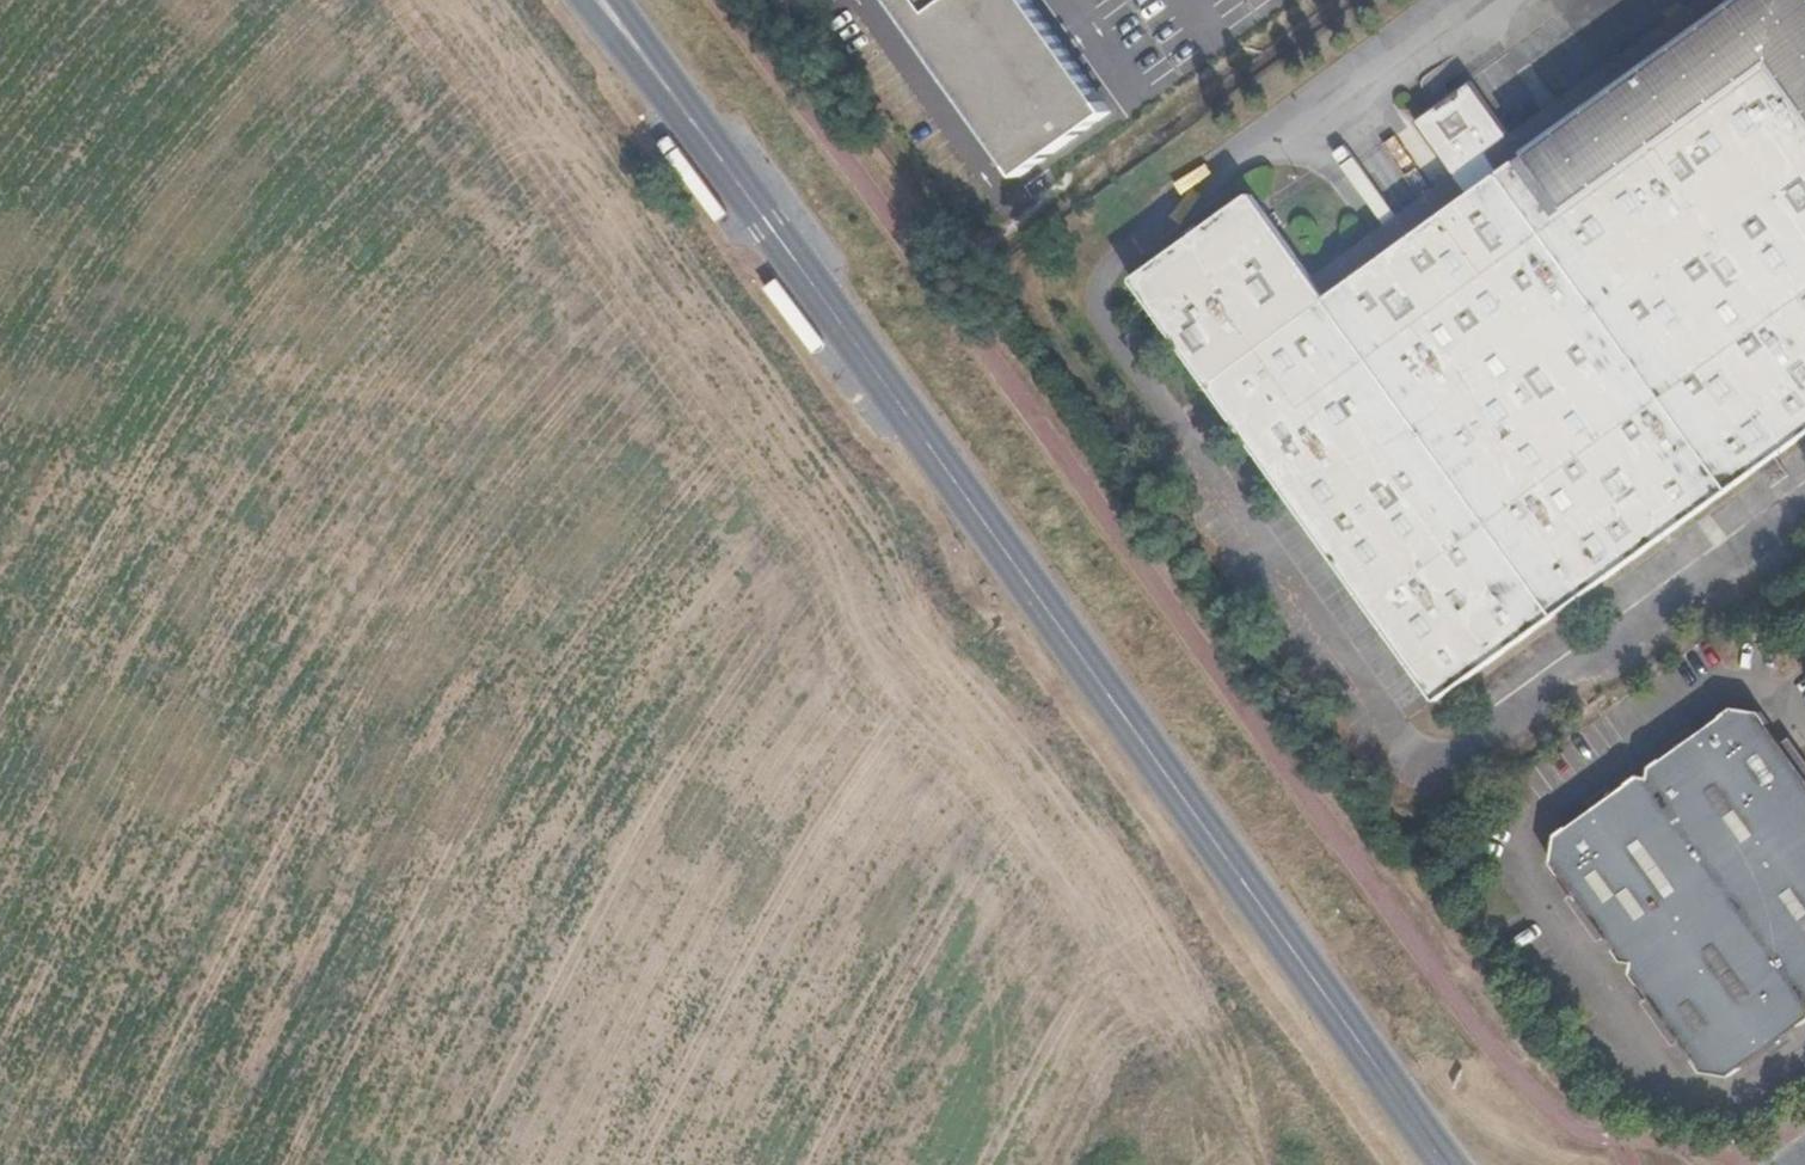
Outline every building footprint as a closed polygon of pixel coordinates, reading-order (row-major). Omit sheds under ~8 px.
[(1022,176),(1113,111),(1033,0),(897,0),(1022,176)] [(1804,436),(1804,0),(1739,0),(1526,154),(1472,81),(1417,121),(1470,194),(1328,298),(1252,193),(1133,279),(1438,701),(1755,472),(1768,491),(1785,479),(1772,460),(1804,436)] [(1764,714),(1735,707),(1651,767),(1651,780),(1638,776),(1557,833),(1555,864),(1623,962),(1639,962),(1634,975),(1701,1070),(1733,1074),(1804,1025),(1804,772),(1764,714)]
